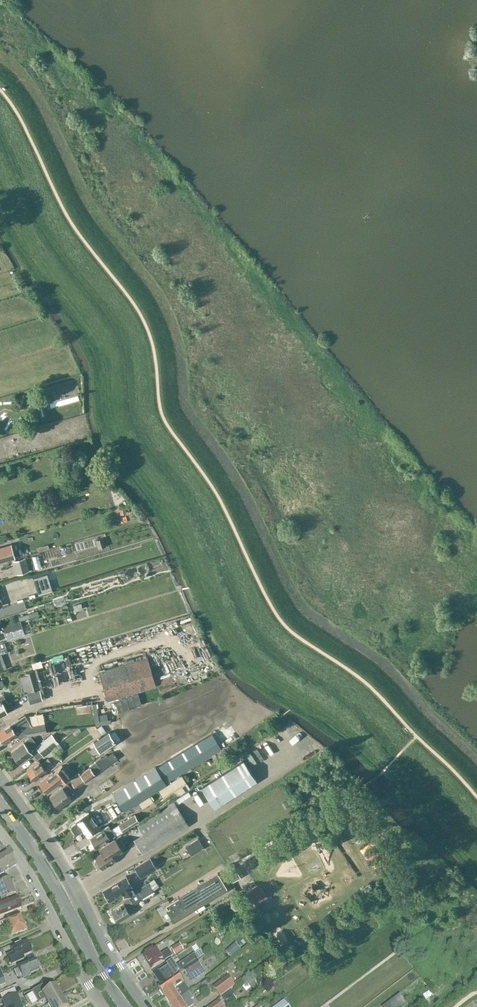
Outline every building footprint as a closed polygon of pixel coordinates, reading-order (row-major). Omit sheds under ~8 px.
[(51,403),(79,395),(78,391),(50,398),(51,403)] [(0,547),(0,561),(5,560),(15,557),(11,544),(0,547)] [(25,558),(24,559),(14,561),(17,575),(29,571),(25,558)] [(48,569),(33,573),(36,584),(43,582),(44,586),(53,583),(48,569)] [(172,572),(69,598),(73,614),(176,588),(172,572)] [(0,607),(0,608),(1,612),(13,609),(11,603),(0,607)] [(21,622),(3,628),(7,641),(25,635),(21,622)] [(35,657),(37,663),(47,661),(46,654),(35,657)] [(147,658),(99,672),(108,701),(156,686),(147,658)] [(34,667),(20,671),(25,686),(39,682),(34,667)] [(54,695),(52,686),(26,693),(29,704),(49,698),(49,697),(54,695)] [(7,712),(5,708),(12,704),(9,697),(0,702),(0,716),(7,712)] [(23,726),(19,719),(0,731),(0,737),(4,743),(17,735),(15,731),(23,726)] [(104,720),(98,723),(101,729),(107,727),(104,720)] [(27,736),(46,732),(45,723),(25,727),(27,736)] [(108,732),(94,742),(101,753),(116,743),(108,732)] [(212,732),(155,767),(113,793),(124,810),(166,784),(165,782),(221,747),(212,732)] [(51,734),(36,747),(43,755),(58,743),(51,734)] [(19,762),(24,759),(32,753),(29,749),(35,745),(29,737),(24,742),(24,741),(11,751),(19,762)] [(59,743),(52,748),(56,754),(64,749),(59,743)] [(111,753),(110,752),(102,758),(101,757),(89,766),(90,767),(80,774),(78,771),(69,779),(70,781),(62,787),(62,786),(50,796),(58,807),(71,797),(68,794),(76,788),(85,781),(95,774),(107,765),(117,758),(113,752),(111,753)] [(46,770),(53,765),(48,758),(41,764),(39,761),(26,770),(34,780),(46,770)] [(214,807),(256,780),(243,760),(201,787),(214,807)] [(13,762),(8,766),(13,773),(18,768),(13,762)] [(53,772),(39,783),(46,792),(59,782),(60,783),(70,776),(62,766),(53,773),(53,772)] [(186,781),(182,775),(159,789),(163,795),(186,781)] [(139,802),(141,806),(144,807),(153,802),(149,796),(139,802)] [(143,835),(135,841),(143,854),(188,824),(174,803),(137,827),(143,835)] [(83,816),(75,822),(76,823),(72,826),(71,828),(75,833),(77,834),(81,831),(86,837),(94,831),(94,830),(99,827),(89,813),(84,816),(83,816)] [(123,831),(138,822),(137,818),(134,815),(118,824),(123,831)] [(103,829),(89,838),(96,848),(110,840),(122,831),(118,824),(111,829),(108,825),(103,829)] [(198,838),(189,844),(195,853),(204,848),(198,838)] [(123,852),(115,839),(114,839),(99,848),(102,852),(95,856),(96,858),(95,860),(94,862),(95,863),(96,865),(97,866),(99,867),(101,866),(102,868),(115,860),(113,856),(117,854),(117,855),(123,852)] [(384,863),(376,850),(382,847),(377,839),(362,848),(375,868),(384,863)] [(7,851),(0,855),(0,875),(16,865),(7,851)] [(141,877),(156,868),(150,858),(135,867),(141,877)] [(234,867),(227,871),(234,881),(240,877),(234,867)] [(174,920),(227,888),(218,874),(218,873),(165,905),(174,920)] [(110,901),(123,893),(125,896),(135,890),(126,876),(103,890),(110,901)] [(317,876),(304,886),(311,895),(324,885),(317,876)] [(1,901),(16,895),(10,878),(0,882),(0,899),(1,901)] [(159,886),(154,879),(148,883),(128,895),(128,897),(122,901),(123,903),(111,910),(114,915),(112,916),(116,921),(118,920),(118,921),(133,912),(129,907),(143,898),(153,891),(152,890),(159,886)] [(267,897),(259,884),(252,889),(243,894),(251,907),(259,902),(267,897)] [(21,908),(17,897),(0,904),(0,916),(21,908)] [(214,925),(222,921),(217,911),(209,915),(214,925)] [(8,926),(5,927),(1,929),(3,934),(10,931),(11,935),(27,929),(21,914),(5,920),(8,926)] [(23,957),(24,956),(31,953),(30,950),(31,950),(29,946),(28,946),(26,941),(11,948),(13,953),(9,955),(13,965),(24,959),(23,957)] [(231,948),(236,954),(241,949),(236,943),(231,948)] [(180,944),(172,949),(175,955),(184,950),(180,944)] [(161,955),(157,948),(143,957),(151,970),(165,962),(165,961),(173,956),(169,950),(161,955)] [(178,973),(183,969),(197,960),(199,959),(195,954),(176,966),(172,959),(153,972),(161,985),(173,977),(178,974),(178,973)] [(23,979),(24,978),(31,976),(30,974),(39,970),(37,965),(37,962),(35,961),(34,959),(17,966),(19,969),(15,970),(16,974),(14,975),(16,980),(22,977),(23,979)] [(197,960),(183,969),(189,977),(202,968),(197,960)] [(161,985),(159,987),(165,996),(171,1005),(190,992),(178,974),(173,977),(161,985)] [(228,977),(214,987),(221,996),(235,986),(228,977)] [(48,1004),(61,997),(55,986),(47,991),(43,985),(32,991),(39,1003),(45,999),(48,1004)] [(0,994),(0,995),(2,1000),(5,1006),(22,1006),(17,994),(14,988),(4,993),(0,994)] [(171,1005),(172,1006),(191,1006),(195,1005),(191,1000),(194,998),(190,992),(171,1005)] [(231,1001),(235,996),(230,992),(226,997),(231,1001)] [(385,1006),(405,1006),(409,1004),(401,994),(385,1006)] [(61,997),(48,1004),(50,1006),(68,1006),(61,997)]
